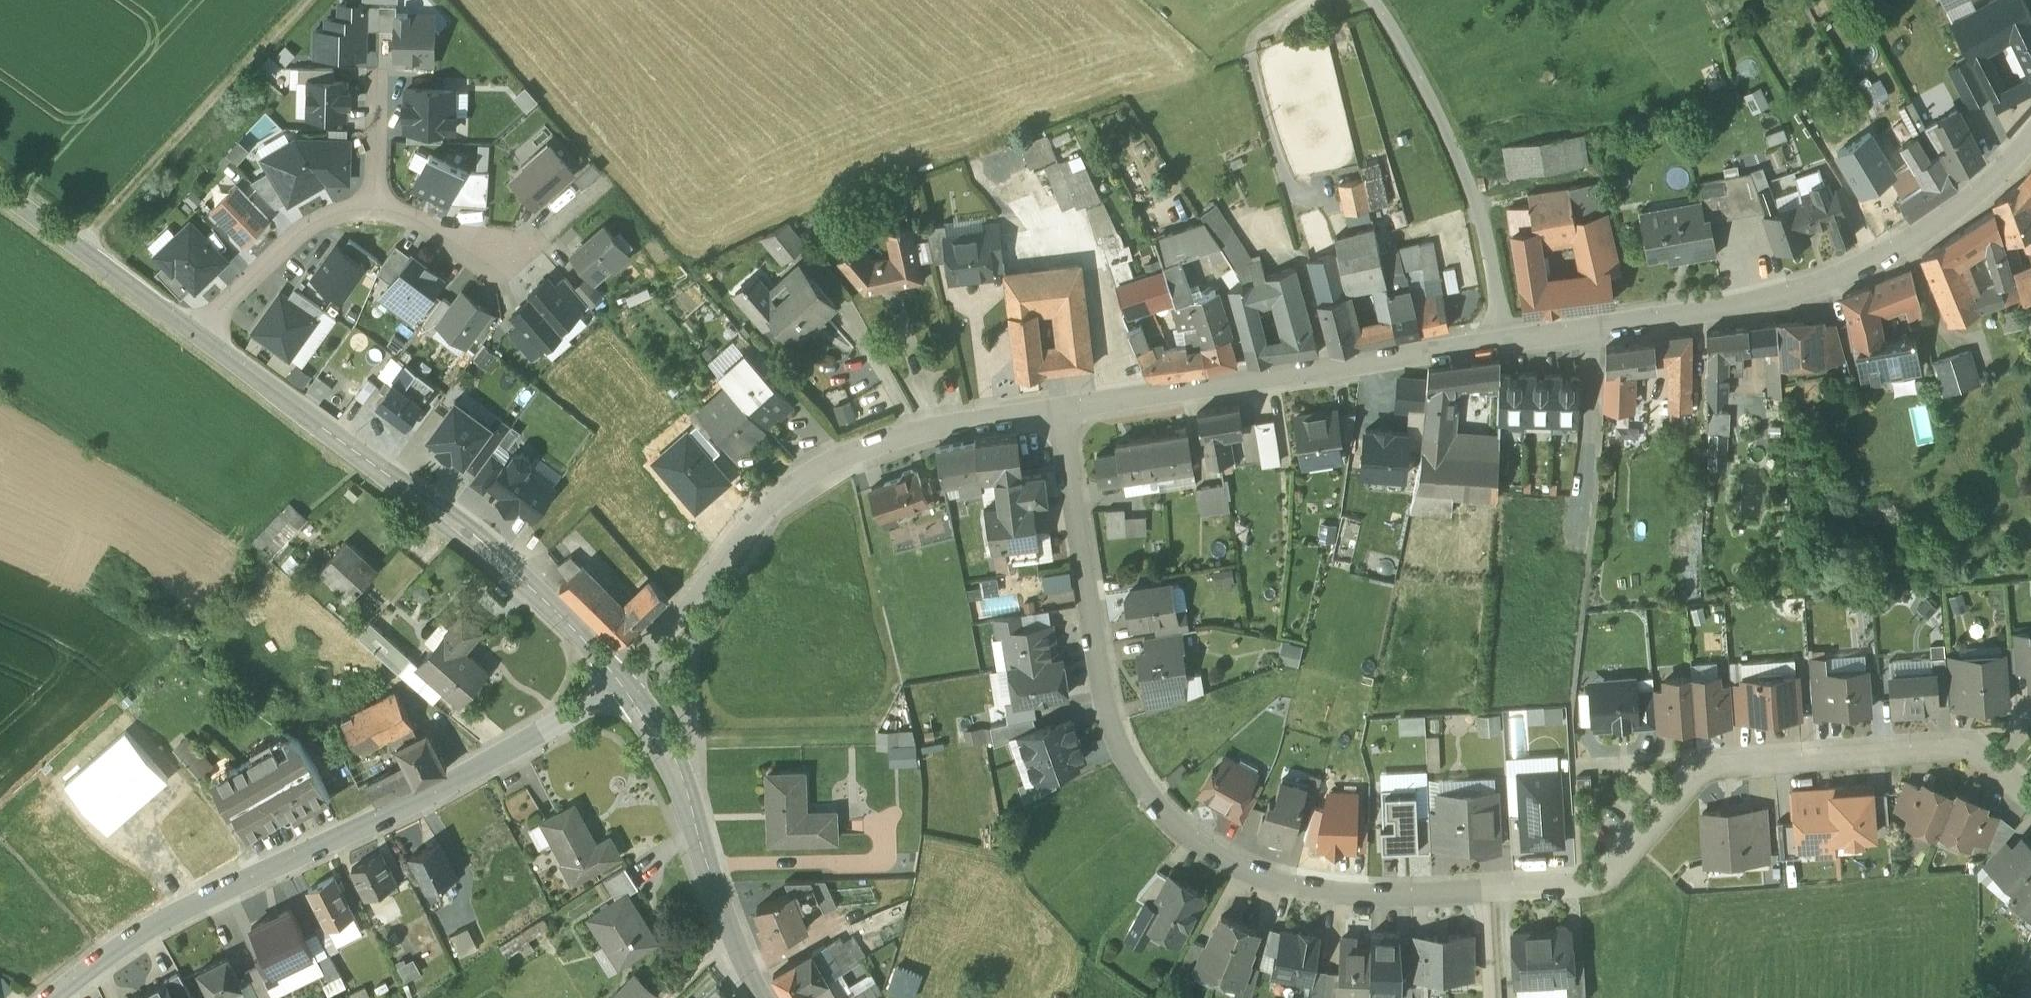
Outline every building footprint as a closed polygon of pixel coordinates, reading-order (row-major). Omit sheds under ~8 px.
[(1951,21),(1954,27),(1995,5),(2000,15),(2026,4),(2024,0),(1989,0),(1951,21)] [(2000,15),(1995,5),(1954,27),(1958,35),(1971,58),(1972,60),(1986,51),(2011,37),(2010,34),(2030,24),(2030,15),(2026,4),(2000,15)] [(315,56),(365,58),(366,29),(366,6),(339,5),(339,20),(326,19),(326,32),(315,31),(315,56)] [(379,29),(380,6),(366,6),(366,29),(379,29)] [(379,29),(396,29),(396,14),(396,6),(380,6),(379,29)] [(439,34),(426,20),(408,20),(408,14),(396,14),(396,29),(395,58),(417,58),(417,65),(433,65),(433,40),(439,34)] [(2010,34),(2011,37),(2015,44),(2015,45),(2030,78),(2030,79),(2030,24),(2010,34)] [(2006,91),(1986,51),(1972,60),(1992,99),(2006,91)] [(1989,93),(1972,60),(1971,58),(1948,70),(1966,105),(1989,93)] [(309,81),(334,81),(334,69),(299,69),(299,81),(309,81)] [(1870,104),(1890,93),(1879,73),(1859,83),(1870,104)] [(1992,99),(2008,131),(2030,105),(2030,79),(2030,78),(2006,91),(1992,99)] [(334,81),(309,81),(309,116),(349,117),(350,81),(334,81)] [(514,97),(527,112),(539,102),(527,87),(514,97)] [(455,91),(406,91),(406,130),(408,130),(443,131),(455,131),(455,91)] [(1914,136),(1916,134),(1918,137),(1928,131),(1925,126),(1911,100),(1898,107),(1914,136)] [(1982,155),(1958,109),(1937,120),(1950,145),(1940,151),(1952,171),(1982,155)] [(1950,145),(1937,120),(1925,126),(1928,131),(1940,151),(1950,145)] [(443,142),(443,131),(408,130),(407,142),(443,142)] [(1890,177),(1897,173),(1871,132),(1837,153),(1863,194),(1890,177)] [(1899,145),(1911,164),(1915,170),(1932,158),(1918,137),(1916,134),(1914,136),(1899,145)] [(1046,136),(987,159),(996,182),(1055,158),(1046,136)] [(1561,138),(1503,147),(1508,177),(1565,168),(1561,138)] [(349,141),(296,139),(263,158),(287,200),(289,202),(326,181),(348,181),(349,141)] [(217,162),(236,181),(243,173),(234,164),(248,150),(239,140),(217,162)] [(478,142),(477,167),(489,167),(489,143),(478,142)] [(537,203),(572,171),(546,143),(511,176),(537,203)] [(1923,182),(1901,196),(1898,198),(1909,216),(1958,184),(1939,154),(1932,158),(1915,170),(1923,182)] [(447,200),(462,170),(430,155),(416,185),(447,200)] [(1080,156),(1058,164),(1074,203),(1076,207),(1085,204),(1101,199),(1080,156)] [(1378,161),(1359,165),(1362,178),(1369,208),(1388,204),(1378,161)] [(1058,164),(1057,162),(1045,167),(1062,208),(1074,203),(1058,164)] [(600,173),(592,164),(574,179),(582,188),(600,173)] [(1901,196),(1923,182),(1915,170),(1911,164),(1897,173),(1890,177),(1901,196)] [(1819,168),(1794,177),(1799,191),(1811,187),(1824,183),(1819,168)] [(2016,185),(2021,192),(2025,203),(2030,197),(2030,168),(2016,185)] [(270,170),(251,181),(276,207),(287,200),(270,170)] [(487,206),(489,171),(462,170),(447,200),(455,204),(487,206)] [(1750,172),(1724,177),(1739,215),(1763,211),(1756,190),(1757,190),(1750,172)] [(1724,177),(1698,181),(1702,203),(1705,220),(1709,219),(1709,220),(1739,215),(1724,177)] [(1362,178),(1339,183),(1345,213),(1369,208),(1362,178)] [(1598,182),(1569,187),(1573,213),(1594,210),(1602,208),(1598,182)] [(1841,215),(1832,191),(1830,191),(1826,182),(1824,183),(1811,187),(1813,193),(1802,197),(1803,201),(1812,226),(1828,220),(1835,242),(1854,235),(1846,214),(1841,215)] [(1757,190),(1756,190),(1763,211),(1764,214),(1778,210),(1770,185),(1757,190)] [(1994,201),(2008,241),(2008,242),(2014,239),(2023,236),(2030,233),(2030,217),(2025,203),(2021,192),(2016,185),(2014,187),(1994,201)] [(213,209),(244,243),(268,221),(238,187),(213,209)] [(1569,187),(1527,193),(1529,204),(1532,229),(1535,247),(1535,248),(1578,242),(1573,213),(1569,187)] [(1101,199),(1085,204),(1095,237),(1114,230),(1115,230),(1101,199)] [(1764,214),(1764,215),(1776,250),(1809,239),(1805,228),(1812,226),(1803,201),(1778,210),(1764,214)] [(1702,203),(1679,207),(1680,212),(1643,218),(1650,258),(1668,255),(1670,262),(1715,254),(1709,220),(1709,219),(1705,220),(1702,203)] [(1216,204),(1200,215),(1205,222),(1221,246),(1230,260),(1242,253),(1247,251),(1216,204)] [(1529,204),(1510,207),(1513,232),(1532,229),(1529,204)] [(1395,224),(1406,222),(1403,207),(1392,209),(1395,224)] [(1609,275),(1594,210),(1573,213),(1578,242),(1586,277),(1609,275)] [(1994,210),(1960,232),(1970,248),(1982,240),(1986,247),(2002,237),(1994,210)] [(1205,222),(1154,239),(1163,266),(1177,261),(1221,246),(1205,222)] [(195,290),(226,260),(189,223),(159,254),(167,262),(192,287),(195,290)] [(789,223),(761,237),(780,261),(804,241),(789,223)] [(999,223),(984,225),(985,233),(987,233),(991,268),(1004,267),(1000,234),(999,223)] [(945,224),(925,226),(933,261),(947,260),(945,238),(946,237),(945,224)] [(922,281),(910,226),(901,228),(900,225),(896,226),(896,228),(886,230),(892,256),(872,260),(858,244),(850,250),(848,248),(844,251),(846,254),(838,260),(864,293),(882,289),(883,292),(898,289),(898,286),(922,281)] [(604,226),(573,253),(595,278),(626,251),(604,226)] [(1373,226),(1335,236),(1338,252),(1340,260),(1379,251),(1373,226)] [(1532,229),(1513,232),(1516,250),(1535,247),(1532,229)] [(1114,230),(1095,237),(1097,243),(1101,242),(1109,265),(1128,259),(1132,257),(1128,246),(1124,247),(1120,235),(1114,230)] [(1960,232),(1922,256),(1950,322),(1980,309),(1973,291),(1958,256),(1970,248),(1960,232)] [(946,237),(945,238),(947,260),(950,279),(991,275),(991,268),(987,233),(985,233),(946,237)] [(2002,237),(1986,247),(1996,283),(2014,277),(2012,268),(2004,242),(2002,237)] [(2014,239),(2008,242),(2008,241),(2004,242),(2012,268),(2022,265),(2014,239)] [(365,266),(371,271),(378,261),(349,240),(342,249),(365,266)] [(1431,241),(1397,249),(1403,270),(1435,262),(1431,241)] [(341,298),(365,266),(342,249),(336,245),(312,277),(341,298)] [(392,283),(412,256),(397,245),(377,272),(392,283)] [(1535,247),(1516,250),(1526,311),(1559,307),(1555,281),(1540,283),(1535,248),(1535,247)] [(1397,249),(1380,253),(1379,251),(1385,283),(1385,284),(1407,280),(1407,279),(1405,279),(1403,270),(1397,249)] [(1379,251),(1340,260),(1347,291),(1372,287),(1385,283),(1379,251)] [(1338,252),(1308,260),(1314,280),(1320,301),(1346,294),(1346,291),(1347,291),(1340,260),(1338,252)] [(1261,259),(1247,261),(1247,260),(1242,253),(1230,260),(1246,283),(1251,281),(1264,277),(1266,276),(1261,259)] [(442,278),(412,256),(392,283),(382,298),(412,320),(417,313),(432,292),(442,278)] [(1128,259),(1109,265),(1116,286),(1135,280),(1128,259)] [(1177,261),(1163,266),(1164,270),(1172,296),(1175,304),(1190,299),(1177,261)] [(181,299),(192,287),(167,262),(155,273),(181,299)] [(1435,262),(1403,270),(1405,279),(1407,279),(1407,280),(1413,300),(1442,294),(1435,262)] [(2012,268),(2023,302),(2030,299),(2030,271),(2028,263),(2022,265),(2012,268)] [(1032,270),(1005,273),(1009,312),(1029,310),(1030,311),(1056,308),(1056,306),(1084,303),(1080,264),(1077,265),(1049,268),(1032,270)] [(834,306),(797,265),(767,290),(753,274),(733,292),(762,324),(771,316),(793,341),(834,306)] [(1266,276),(1264,277),(1279,329),(1286,318),(1307,312),(1295,267),(1266,276)] [(1454,268),(1443,270),(1447,293),(1458,290),(1454,268)] [(1911,269),(1869,285),(1873,298),(1876,315),(1909,303),(1918,299),(1911,269)] [(1164,270),(1138,278),(1149,303),(1172,296),(1164,270)] [(1586,277),(1555,281),(1559,307),(1613,300),(1609,275),(1586,277)] [(555,285),(548,277),(528,294),(531,297),(559,328),(560,328),(578,311),(555,285)] [(574,287),(564,277),(555,285),(578,311),(588,303),(574,287)] [(602,296),(586,277),(574,287),(588,303),(590,306),(602,296)] [(1996,283),(1973,291),(1980,309),(2019,295),(2014,277),(1996,283)] [(1135,280),(1116,286),(1125,312),(1149,304),(1149,303),(1138,278),(1135,280)] [(1407,280),(1385,284),(1393,315),(1416,310),(1413,300),(1407,280)] [(1246,283),(1229,288),(1237,313),(1256,306),(1251,281),(1246,283)] [(1385,284),(1385,283),(1372,287),(1380,325),(1394,322),(1393,315),(1385,284)] [(1869,285),(1842,295),(1850,323),(1853,336),(1855,348),(1881,343),(1876,315),(1873,298),(1869,285)] [(627,297),(630,304),(651,295),(647,287),(627,297)] [(288,299),(317,319),(323,311),(295,290),(288,299)] [(1228,336),(1215,291),(1175,304),(1172,305),(1180,329),(1197,324),(1199,329),(1203,342),(1228,336)] [(442,299),(432,292),(417,313),(427,320),(442,299)] [(490,314),(462,293),(432,334),(460,354),(490,314)] [(288,358),(317,319),(288,299),(281,294),(253,333),(288,358)] [(1320,301),(1318,301),(1331,350),(1359,345),(1355,331),(1346,294),(1320,301)] [(1442,294),(1413,300),(1416,310),(1420,332),(1448,327),(1442,294)] [(559,328),(531,297),(512,314),(519,322),(519,321),(542,348),(562,331),(560,328),(559,328)] [(452,307),(442,299),(427,320),(422,327),(432,334),(452,307)] [(1918,299),(1909,303),(1914,315),(1922,312),(1918,299)] [(1084,303),(1056,306),(1056,308),(1061,347),(1042,349),(1044,372),(1092,366),(1084,303)] [(1256,306),(1237,313),(1251,363),(1287,356),(1282,339),(1266,342),(1256,306)] [(2024,325),(2018,306),(2004,310),(2007,319),(2002,320),(2005,331),(2024,325)] [(1030,311),(1029,310),(1009,312),(1017,376),(1044,372),(1042,349),(1034,350),(1030,311)] [(1393,315),(1394,322),(1398,337),(1420,332),(1416,310),(1393,315)] [(1307,312),(1286,318),(1279,329),(1282,339),(1287,356),(1287,357),(1318,352),(1307,312)] [(542,348),(519,321),(519,322),(509,330),(533,357),(542,348)] [(1380,325),(1355,331),(1359,345),(1398,337),(1394,322),(1380,325)] [(1821,327),(1804,328),(1804,322),(1777,323),(1778,345),(1780,363),(1823,360),(1821,327)] [(1777,323),(1763,325),(1765,346),(1778,345),(1777,323)] [(1141,325),(1128,330),(1136,350),(1142,349),(1150,346),(1150,345),(1141,325)] [(1763,325),(1706,331),(1707,353),(1708,353),(1707,395),(1726,395),(1726,355),(1735,355),(1734,349),(1765,346),(1763,325)] [(1836,326),(1821,327),(1823,360),(1845,359),(1836,326)] [(1670,361),(1669,408),(1689,409),(1691,335),(1668,338),(1670,356),(1670,357),(1670,361)] [(1228,336),(1203,342),(1205,349),(1199,350),(1204,370),(1209,369),(1236,362),(1228,336)] [(1668,338),(1606,346),(1603,406),(1630,407),(1631,399),(1633,365),(1670,361),(1670,357),(1670,356),(1668,338)] [(1913,342),(1869,352),(1873,376),(1918,366),(1913,342)] [(481,345),(474,361),(492,368),(499,352),(481,345)] [(1199,350),(1165,355),(1164,349),(1150,345),(1150,346),(1142,349),(1145,357),(1151,356),(1155,377),(1204,370),(1199,350)] [(1778,345),(1765,346),(1768,397),(1782,397),(1780,364),(1780,363),(1778,345)] [(349,369),(360,354),(352,348),(341,363),(349,369)] [(1145,357),(1142,349),(1136,350),(1149,378),(1155,377),(1151,356),(1145,357)] [(1968,350),(1933,361),(1940,393),(1977,381),(1968,350)] [(752,361),(745,353),(720,375),(731,388),(744,403),(764,426),(778,413),(780,415),(792,405),(766,376),(752,361)] [(774,369),(760,353),(752,361),(766,376),(774,369)] [(1497,359),(1472,362),(1473,383),(1478,382),(1496,381),(1496,380),(1497,359)] [(1472,362),(1428,368),(1428,369),(1425,411),(1424,419),(1452,421),(1455,385),(1473,383),(1472,362)] [(416,371),(403,389),(420,402),(434,384),(416,371)] [(1562,375),(1545,375),(1545,380),(1536,380),(1536,375),(1519,375),(1519,379),(1510,379),(1510,374),(1499,374),(1498,417),(1578,419),(1579,376),(1571,376),(1571,381),(1562,380),(1562,375)] [(1409,410),(1425,411),(1427,381),(1400,379),(1398,409),(1409,410)] [(1496,381),(1478,382),(1479,393),(1486,393),(1487,429),(1485,434),(1485,455),(1498,456),(1500,419),(1497,419),(1498,380),(1496,380),(1496,381)] [(386,381),(381,388),(385,392),(390,385),(386,381)] [(403,389),(393,382),(390,385),(385,392),(377,403),(405,424),(420,402),(403,389)] [(744,403),(731,388),(719,399),(717,397),(701,411),(701,412),(716,430),(737,453),(766,429),(764,426),(744,403)] [(491,427),(456,401),(429,437),(464,463),(491,427)] [(701,411),(697,406),(687,415),(696,425),(708,438),(716,430),(701,412),(701,411)] [(1239,406),(1197,413),(1201,437),(1202,437),(1204,442),(1208,466),(1230,461),(1225,433),(1243,430),(1239,406)] [(1712,443),(1727,443),(1727,410),(1713,409),(1712,443)] [(1424,419),(1425,411),(1409,410),(1408,433),(1407,448),(1423,449),(1424,433),(1424,419)] [(1335,411),(1296,417),(1302,459),(1336,453),(1335,444),(1341,444),(1336,416),(1335,411)] [(1355,413),(1336,416),(1341,444),(1351,442),(1355,413)] [(499,418),(464,463),(476,473),(492,452),(511,427),(499,418)] [(1452,421),(1424,419),(1424,433),(1451,434),(1452,421)] [(1272,421),(1256,423),(1263,465),(1279,463),(1272,421)] [(688,432),(711,458),(719,451),(708,438),(696,425),(688,432)] [(653,460),(697,511),(731,481),(711,458),(688,432),(687,431),(653,460)] [(1407,448),(1408,433),(1365,431),(1362,474),(1405,477),(1407,448)] [(1187,432),(1152,437),(1158,473),(1157,473),(1160,490),(1196,484),(1187,432)] [(1016,436),(975,441),(980,476),(996,474),(1020,471),(1016,436)] [(1152,437),(1116,443),(1118,456),(1122,479),(1125,496),(1160,490),(1157,473),(1158,473),(1152,437)] [(975,441),(936,448),(943,484),(959,481),(980,477),(980,476),(975,441)] [(1724,466),(1727,448),(1711,445),(1708,464),(1724,466)] [(1485,455),(1421,450),(1420,459),(1415,489),(1448,492),(1497,496),(1498,456),(1485,455)] [(507,464),(490,486),(503,495),(499,500),(516,512),(519,508),(532,517),(554,489),(527,468),(532,461),(519,451),(513,458),(512,457),(507,464)] [(507,464),(492,452),(469,483),(484,494),(490,486),(507,464)] [(1118,456),(1097,459),(1101,483),(1122,479),(1118,456)] [(928,481),(922,483),(918,472),(916,473),(912,470),(903,473),(902,478),(886,483),(886,485),(896,513),(897,514),(929,503),(926,495),(932,492),(928,481)] [(1020,471),(996,474),(997,482),(1000,505),(990,506),(985,507),(992,548),(993,548),(1005,546),(1037,541),(1032,501),(1046,499),(1043,474),(1022,478),(1021,471),(1020,471)] [(996,474),(980,476),(980,477),(981,484),(997,482),(996,474)] [(980,477),(959,481),(962,496),(982,491),(981,484),(980,477)] [(1224,484),(1196,488),(1200,514),(1228,510),(1224,484)] [(886,485),(872,490),(881,518),(896,513),(886,485)] [(1448,492),(1415,489),(1414,494),(1410,509),(1410,510),(1447,513),(1448,492)] [(308,519),(292,503),(255,540),(271,556),(308,519)] [(1126,535),(1124,508),(1106,509),(1107,536),(1126,535)] [(1364,520),(1342,514),(1332,558),(1355,564),(1364,520)] [(1331,526),(1322,525),(1320,538),(1330,539),(1331,526)] [(1037,541),(1005,546),(1006,558),(1007,558),(1039,555),(1037,541)] [(375,570),(344,542),(320,568),(350,597),(375,570)] [(1005,546),(993,548),(997,572),(1009,570),(1007,558),(1006,558),(1005,546)] [(622,610),(581,566),(568,579),(560,587),(616,643),(617,643),(639,627),(622,610)] [(1232,569),(1214,571),(1216,585),(1234,583),(1232,569)] [(1070,573),(1045,575),(1047,589),(1072,587),(1070,573)] [(668,599),(652,580),(622,610),(639,627),(668,599)] [(1166,584),(1130,590),(1131,593),(1126,599),(1128,605),(1133,609),(1136,625),(1157,622),(1177,619),(1176,610),(1174,599),(1169,600),(1166,584)] [(506,594),(497,586),(494,590),(503,597),(506,594)] [(1177,619),(1157,622),(1158,634),(1181,630),(1188,629),(1184,609),(1176,610),(1177,619)] [(462,613),(417,665),(424,671),(459,701),(486,670),(463,649),(480,629),(462,613)] [(1021,614),(996,618),(999,637),(1005,636),(1005,633),(1023,630),(1021,614)] [(387,636),(370,622),(358,636),(374,650),(387,636)] [(1023,630),(1005,633),(1005,636),(1010,667),(1057,659),(1051,625),(1023,630)] [(1158,634),(1145,636),(1148,652),(1177,647),(1178,649),(1184,648),(1181,630),(1158,634)] [(2029,632),(2012,634),(2014,661),(2029,660),(2030,660),(2029,643),(2030,643),(2029,632)] [(411,657),(387,636),(374,650),(399,672),(411,657)] [(1148,652),(1140,653),(1143,668),(1145,668),(1148,684),(1146,685),(1146,687),(1148,687),(1182,681),(1182,680),(1188,675),(1186,664),(1179,661),(1178,649),(1177,647),(1148,652)] [(2001,654),(1959,657),(1963,706),(1963,708),(2005,705),(2001,654)] [(1959,657),(1945,658),(1948,695),(1949,707),(1963,706),(1959,657)] [(1057,659),(1010,667),(1016,700),(1016,702),(1034,700),(1069,694),(1063,658),(1057,659)] [(1945,658),(1930,659),(1931,675),(1934,675),(1936,695),(1948,695),(1945,658)] [(1865,670),(1825,673),(1825,681),(1826,681),(1828,713),(1829,713),(1868,710),(1865,670)] [(1793,684),(1780,685),(1780,676),(1741,679),(1741,684),(1742,684),(1745,719),(1798,715),(1795,675),(1793,675),(1793,684)] [(1931,675),(1889,678),(1892,714),(1937,710),(1936,695),(1934,675),(1931,675)] [(1716,676),(1691,678),(1694,726),(1720,724),(1717,686),(1716,676)] [(1634,678),(1609,680),(1600,690),(1591,691),(1593,723),(1615,721),(1615,724),(1629,723),(1629,720),(1636,720),(1637,720),(1635,692),(1634,678)] [(1691,678),(1664,680),(1664,690),(1667,726),(1667,728),(1694,726),(1691,678)] [(1182,681),(1148,687),(1152,710),(1185,698),(1182,681)] [(1825,681),(1810,683),(1810,684),(1813,718),(1829,717),(1829,713),(1828,713),(1826,681),(1825,681)] [(1741,684),(1730,685),(1733,720),(1745,719),(1742,684),(1741,684)] [(1730,685),(1717,686),(1720,721),(1733,720),(1730,685)] [(396,690),(342,717),(358,746),(360,745),(366,746),(367,747),(390,734),(390,733),(412,722),(396,690)] [(1653,690),(1635,692),(1637,720),(1636,720),(1636,728),(1656,726),(1653,690)] [(1664,690),(1653,690),(1656,726),(1667,726),(1664,690)] [(1034,700),(1016,702),(1016,700),(1008,701),(1011,721),(1033,716),(1036,715),(1034,700)] [(1563,704),(1529,706),(1530,723),(1564,722),(1563,704)] [(1501,712),(1479,713),(1479,732),(1501,731),(1501,712)] [(1426,730),(1425,713),(1399,715),(1400,732),(1426,730)] [(1011,721),(991,725),(994,745),(1010,739),(1020,736),(1019,734),(1037,727),(1033,716),(1011,721)] [(1037,727),(1019,734),(1020,736),(1028,757),(1078,739),(1071,720),(1051,727),(1050,725),(1037,729),(1037,727)] [(390,733),(390,734),(397,745),(419,734),(412,722),(390,733)] [(419,734),(397,745),(405,762),(416,784),(447,768),(427,730),(419,734)] [(911,730),(875,730),(875,748),(890,748),(911,747),(911,744),(911,730)] [(290,735),(213,780),(229,809),(234,806),(249,834),(281,816),(289,819),(330,797),(317,770),(318,770),(300,740),(290,735)] [(1078,739),(1028,757),(1035,778),(1036,780),(1053,774),(1052,772),(1066,767),(1065,765),(1085,758),(1078,739)] [(211,766),(188,740),(176,751),(199,776),(211,766)] [(890,765),(916,764),(916,743),(911,744),(911,747),(890,748),(890,765)] [(382,749),(353,763),(360,778),(389,765),(382,749)] [(1240,770),(1238,764),(1229,759),(1223,761),(1217,771),(1213,768),(1200,792),(1233,810),(1234,811),(1247,788),(1252,778),(1239,771),(1240,770)] [(402,770),(369,786),(377,803),(416,784),(405,762),(399,765),(402,770)] [(1189,773),(1180,764),(1167,777),(1175,786),(1189,773)] [(1565,845),(1560,768),(1515,771),(1518,812),(1520,848),(1565,845)] [(805,815),(804,769),(781,770),(781,772),(767,772),(768,809),(774,809),(775,839),(835,838),(835,814),(805,815)] [(186,803),(159,772),(142,786),(154,797),(146,804),(162,823),(186,803)] [(1321,776),(1308,773),(1305,786),(1306,786),(1302,802),(1313,805),(1321,776)] [(1035,778),(1018,784),(1024,801),(1057,785),(1053,774),(1036,780),(1035,778)] [(1590,775),(1576,776),(1577,787),(1591,786),(1590,775)] [(1266,809),(1266,812),(1263,812),(1257,830),(1292,840),(1302,802),(1306,786),(1305,786),(1280,779),(1274,800),(1269,799),(1266,809)] [(1921,788),(1906,782),(1895,807),(1910,813),(1910,814),(1921,788)] [(131,794),(119,805),(120,806),(83,837),(108,866),(111,865),(162,823),(146,804),(154,797),(142,786),(132,795),(131,794)] [(1869,786),(1831,789),(1834,837),(1873,834),(1872,821),(1870,795),(1869,786)] [(1247,788),(1234,811),(1233,810),(1231,813),(1243,820),(1252,805),(1258,794),(1247,788)] [(1429,814),(1418,815),(1416,788),(1379,790),(1383,847),(1393,846),(1394,850),(1431,847),(1429,814)] [(1940,791),(1934,794),(1921,788),(1910,814),(1910,813),(1909,816),(1913,822),(1921,826),(1927,824),(1939,829),(1941,825),(1953,795),(1941,790),(1940,791)] [(1495,789),(1439,792),(1440,810),(1441,810),(1442,841),(1443,841),(1480,839),(1480,847),(1498,847),(1495,789)] [(1831,789),(1792,792),(1794,820),(1797,848),(1815,847),(1816,854),(1836,852),(1835,845),(1834,837),(1831,789)] [(1969,797),(1955,791),(1953,795),(1941,825),(1953,830),(1956,836),(1964,840),(1972,837),(1973,835),(1972,835),(1983,809),(1971,804),(1968,798),(1969,797)] [(1319,844),(1320,847),(1326,847),(1326,849),(1342,850),(1343,848),(1355,848),(1356,792),(1330,792),(1325,809),(1320,826),(1319,844)] [(1885,794),(1870,795),(1872,821),(1887,820),(1885,794)] [(595,844),(573,804),(543,821),(565,861),(563,862),(573,880),(619,854),(609,837),(595,844)] [(1243,820),(1240,826),(1257,830),(1263,812),(1266,812),(1266,809),(1252,805),(1243,820)] [(1325,809),(1313,805),(1304,840),(1319,844),(1320,826),(1325,809)] [(1764,807),(1750,808),(1750,813),(1752,813),(1754,838),(1766,837),(1764,807)] [(1750,808),(1702,811),(1705,862),(1755,859),(1754,838),(1752,813),(1750,813),(1750,808)] [(1983,809),(1972,835),(1973,835),(1988,841),(1998,815),(1983,809)] [(1442,841),(1441,810),(1440,810),(1429,811),(1429,814),(1431,847),(1443,846),(1443,841),(1442,841)] [(1518,812),(1509,814),(1512,848),(1520,848),(1518,812)] [(235,859),(196,815),(170,832),(194,859),(175,869),(188,887),(235,859)] [(1797,848),(1794,820),(1778,821),(1781,857),(1797,856),(1797,850),(1797,848)] [(1993,870),(2013,888),(2014,889),(2030,869),(2030,845),(2021,837),(2011,849),(1993,870)] [(455,875),(437,841),(409,856),(426,890),(447,879),(453,876),(455,875)] [(2002,841),(1984,862),(1993,870),(2011,849),(2002,841)] [(395,881),(381,852),(351,867),(366,896),(395,881)] [(625,866),(605,879),(618,899),(627,894),(638,886),(625,866)] [(1158,869),(1136,895),(1145,900),(1153,904),(1169,876),(1158,869)] [(2014,889),(2013,888),(2008,894),(2030,913),(2030,912),(2030,869),(2014,889)] [(1205,893),(1170,874),(1169,876),(1153,904),(1154,905),(1155,902),(1159,904),(1149,923),(1152,924),(1179,939),(1205,893)] [(453,876),(447,879),(450,884),(456,881),(453,876)] [(353,916),(333,877),(308,889),(325,923),(337,917),(340,922),(353,916)] [(825,879),(811,880),(820,900),(819,901),(824,911),(837,905),(825,879)] [(811,880),(785,881),(790,892),(795,890),(800,903),(804,901),(806,906),(819,901),(820,900),(811,880)] [(790,892),(757,906),(764,922),(759,925),(760,926),(760,925),(768,942),(767,943),(768,944),(807,927),(799,910),(806,906),(804,901),(800,903),(795,890),(790,892)] [(657,941),(627,894),(618,899),(590,917),(607,944),(612,941),(625,961),(657,941)] [(1127,932),(1143,941),(1152,924),(1149,923),(1159,904),(1155,902),(1154,905),(1153,904),(1145,900),(1127,932)] [(312,954),(290,908),(251,927),(266,956),(274,973),(312,954)] [(1208,941),(1206,940),(1205,942),(1197,962),(1199,963),(1219,971),(1239,921),(1221,913),(1215,929),(1213,928),(1208,941)] [(353,916),(340,922),(337,917),(325,923),(337,945),(362,932),(353,916)] [(1239,921),(1219,971),(1238,979),(1240,980),(1248,960),(1249,958),(1247,957),(1252,944),(1251,944),(1257,928),(1239,921)] [(1554,927),(1513,930),(1514,949),(1512,951),(1512,958),(1515,960),(1516,979),(1566,976),(1573,975),(1571,954),(1569,926),(1568,926),(1564,922),(1558,922),(1554,926),(1554,927)] [(1282,928),(1270,925),(1264,948),(1276,951),(1276,950),(1278,950),(1282,928)] [(1299,930),(1282,927),(1282,928),(1278,950),(1276,950),(1276,951),(1273,971),(1307,977),(1311,978),(1313,965),(1318,934),(1314,933),(1314,931),(1299,929),(1299,930)] [(469,928),(453,936),(460,950),(476,943),(469,928)] [(1371,945),(1369,989),(1369,994),(1399,995),(1401,931),(1371,930),(1371,945)] [(1437,936),(1437,933),(1426,933),(1426,937),(1426,948),(1424,948),(1424,973),(1443,972),(1443,974),(1448,979),(1455,979),(1460,974),(1460,968),(1472,968),(1471,933),(1448,933),(1448,936),(1437,936)] [(1371,945),(1355,944),(1355,935),(1342,934),(1340,969),(1339,969),(1338,988),(1340,988),(1369,989),(1371,945)] [(839,936),(811,952),(827,978),(828,978),(841,970),(841,971),(855,963),(843,942),(839,936)] [(854,936),(843,942),(855,963),(866,956),(865,955),(855,940),(856,939),(854,936)] [(1426,948),(1426,937),(1411,937),(1412,973),(1424,973),(1424,948),(1426,948)] [(1194,938),(1177,968),(1194,975),(1199,963),(1197,962),(1205,942),(1194,938)] [(797,961),(796,960),(773,974),(787,997),(794,997),(827,978),(811,952),(797,961)] [(1571,954),(1573,975),(1566,976),(1568,997),(1575,997),(1586,997),(1583,953),(1571,954)] [(274,973),(279,982),(267,988),(273,997),(275,997),(324,973),(318,960),(316,961),(312,954),(274,973)] [(329,954),(318,960),(324,973),(328,982),(329,982),(340,976),(329,954)] [(266,956),(255,962),(257,968),(267,988),(279,982),(274,973),(266,956)] [(199,972),(211,997),(218,997),(228,993),(241,987),(227,958),(199,972)] [(416,958),(397,967),(404,979),(422,969),(416,958)] [(1259,964),(1248,960),(1240,980),(1238,979),(1234,991),(1250,997),(1259,964)] [(1313,965),(1311,978),(1307,977),(1303,997),(1325,997),(1328,968),(1313,965)] [(257,968),(243,975),(255,997),(272,997),(267,988),(257,968)] [(1328,968),(1325,997),(1339,997),(1340,988),(1338,988),(1339,969),(1328,968)] [(841,970),(828,978),(839,997),(842,997),(853,991),(854,991),(849,984),(841,971),(841,970)] [(871,971),(849,984),(854,991),(875,979),(871,971)] [(163,982),(164,984),(165,983),(173,997),(186,997),(190,996),(178,973),(163,982)] [(635,975),(613,997),(650,997),(654,993),(635,975)] [(340,976),(329,982),(323,985),(328,995),(345,986),(340,976)] [(794,997),(839,997),(828,978),(827,978),(794,997)] [(853,991),(857,997),(872,997),(882,991),(875,979),(854,991),(853,991)] [(165,983),(164,984),(144,995),(146,997),(173,997),(165,983)] [(2019,997),(2030,997),(2030,986),(2026,983),(2019,997)] [(716,986),(704,997),(725,997),(716,986)] [(228,993),(230,997),(246,997),(241,987),(228,993)] [(1340,988),(1339,997),(1369,997),(1369,994),(1369,989),(1340,988)]
